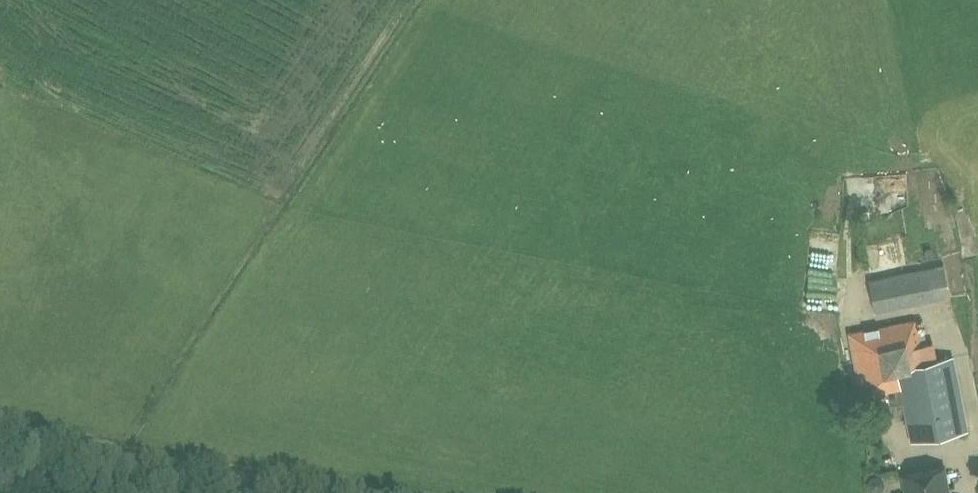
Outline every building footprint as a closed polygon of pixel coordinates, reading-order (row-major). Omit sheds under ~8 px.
[(944,262),(868,279),(875,311),(950,296),(944,262)] [(915,318),(849,331),(861,397),(887,393),(903,390),(898,366),(924,361),(921,343),(915,318)] [(935,341),(921,343),(924,361),(938,357),(935,341)] [(970,427),(954,354),(938,357),(924,361),(898,366),(903,390),(904,401),(903,402),(911,440),(970,427)] [(903,390),(887,393),(890,404),(903,402),(904,401),(903,390)] [(944,487),(948,486),(944,466),(903,474),(906,492),(945,492),(944,487)]
